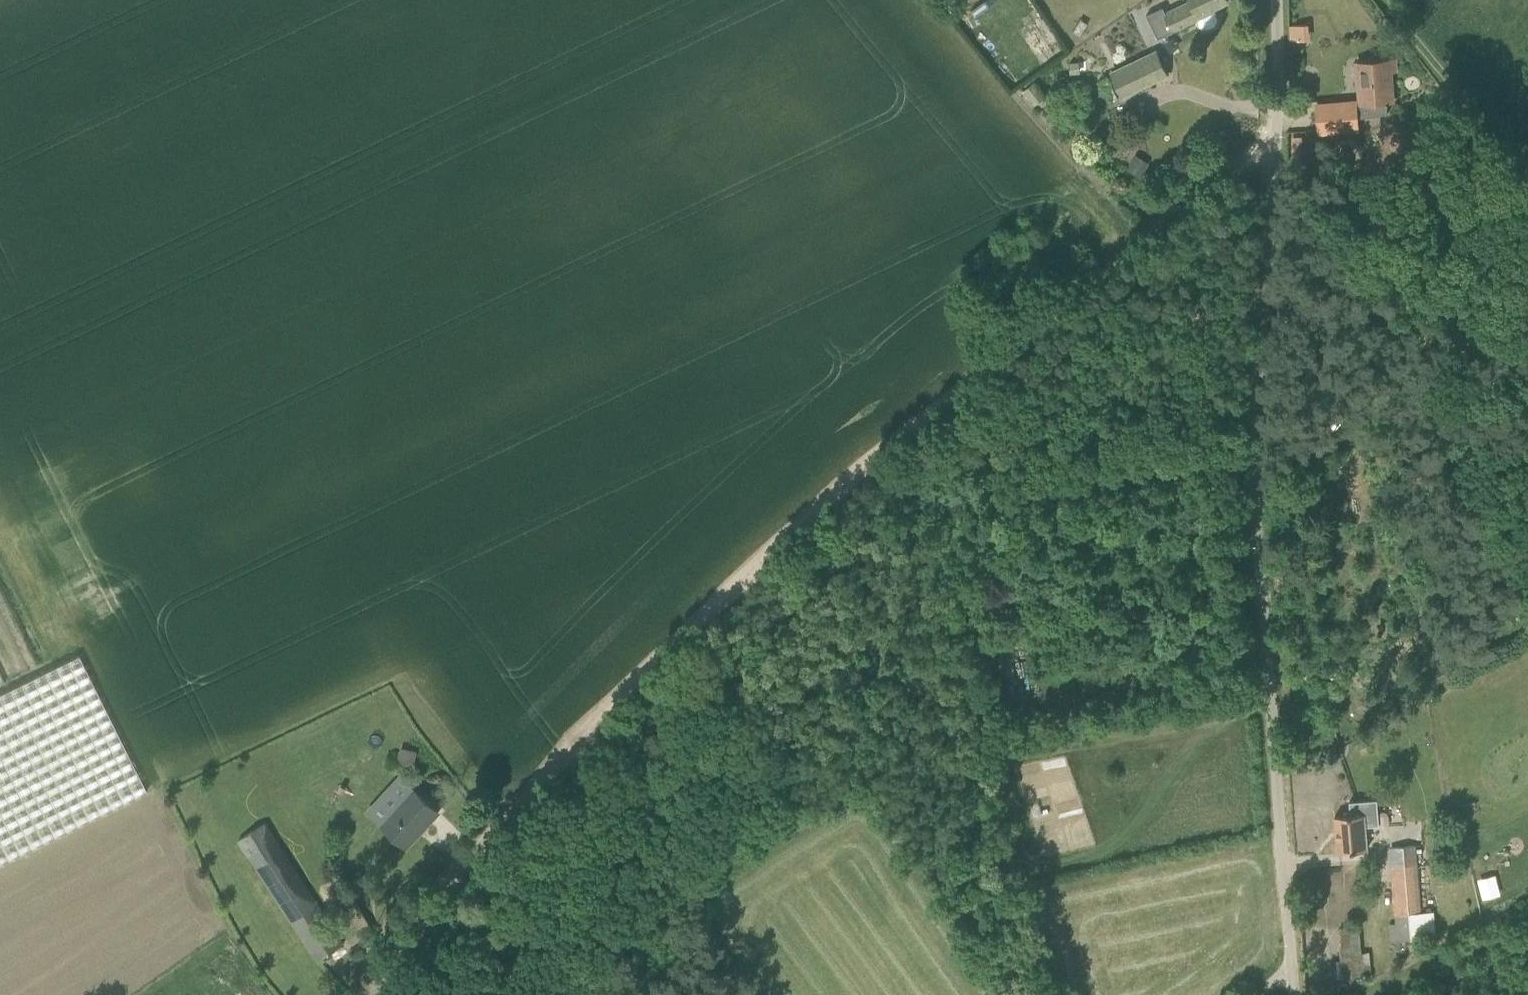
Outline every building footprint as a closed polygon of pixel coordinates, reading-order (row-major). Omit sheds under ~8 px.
[(1159,17),(1145,25),(1153,41),(1174,30),(1197,18),(1201,26),(1205,28),(1209,29),(1217,25),(1218,21),(1219,17),(1215,10),(1216,10),(1215,8),(1229,1),(1228,0),(1192,0),(1166,14),(1159,17)] [(1290,23),(1291,38),(1310,37),(1309,22),(1290,23)] [(1158,50),(1112,72),(1125,98),(1170,76),(1158,50)] [(1317,106),(1319,120),(1319,129),(1357,126),(1356,117),(1377,115),(1377,114),(1388,113),(1387,101),(1394,100),(1391,60),(1357,62),(1360,103),(1317,106)] [(0,694),(0,864),(147,791),(79,654),(0,694)] [(383,823),(407,845),(439,810),(415,788),(383,823)] [(1364,813),(1336,815),(1338,851),(1368,849),(1366,825),(1406,822),(1404,803),(1363,806),(1364,813)] [(239,839),(318,961),(345,943),(266,822),(239,839)] [(1390,940),(1437,937),(1435,910),(1422,911),(1417,845),(1391,846),(1396,922),(1389,923),(1390,940)] [(1361,924),(1339,925),(1341,973),(1372,971),(1371,950),(1362,950),(1361,924)]
